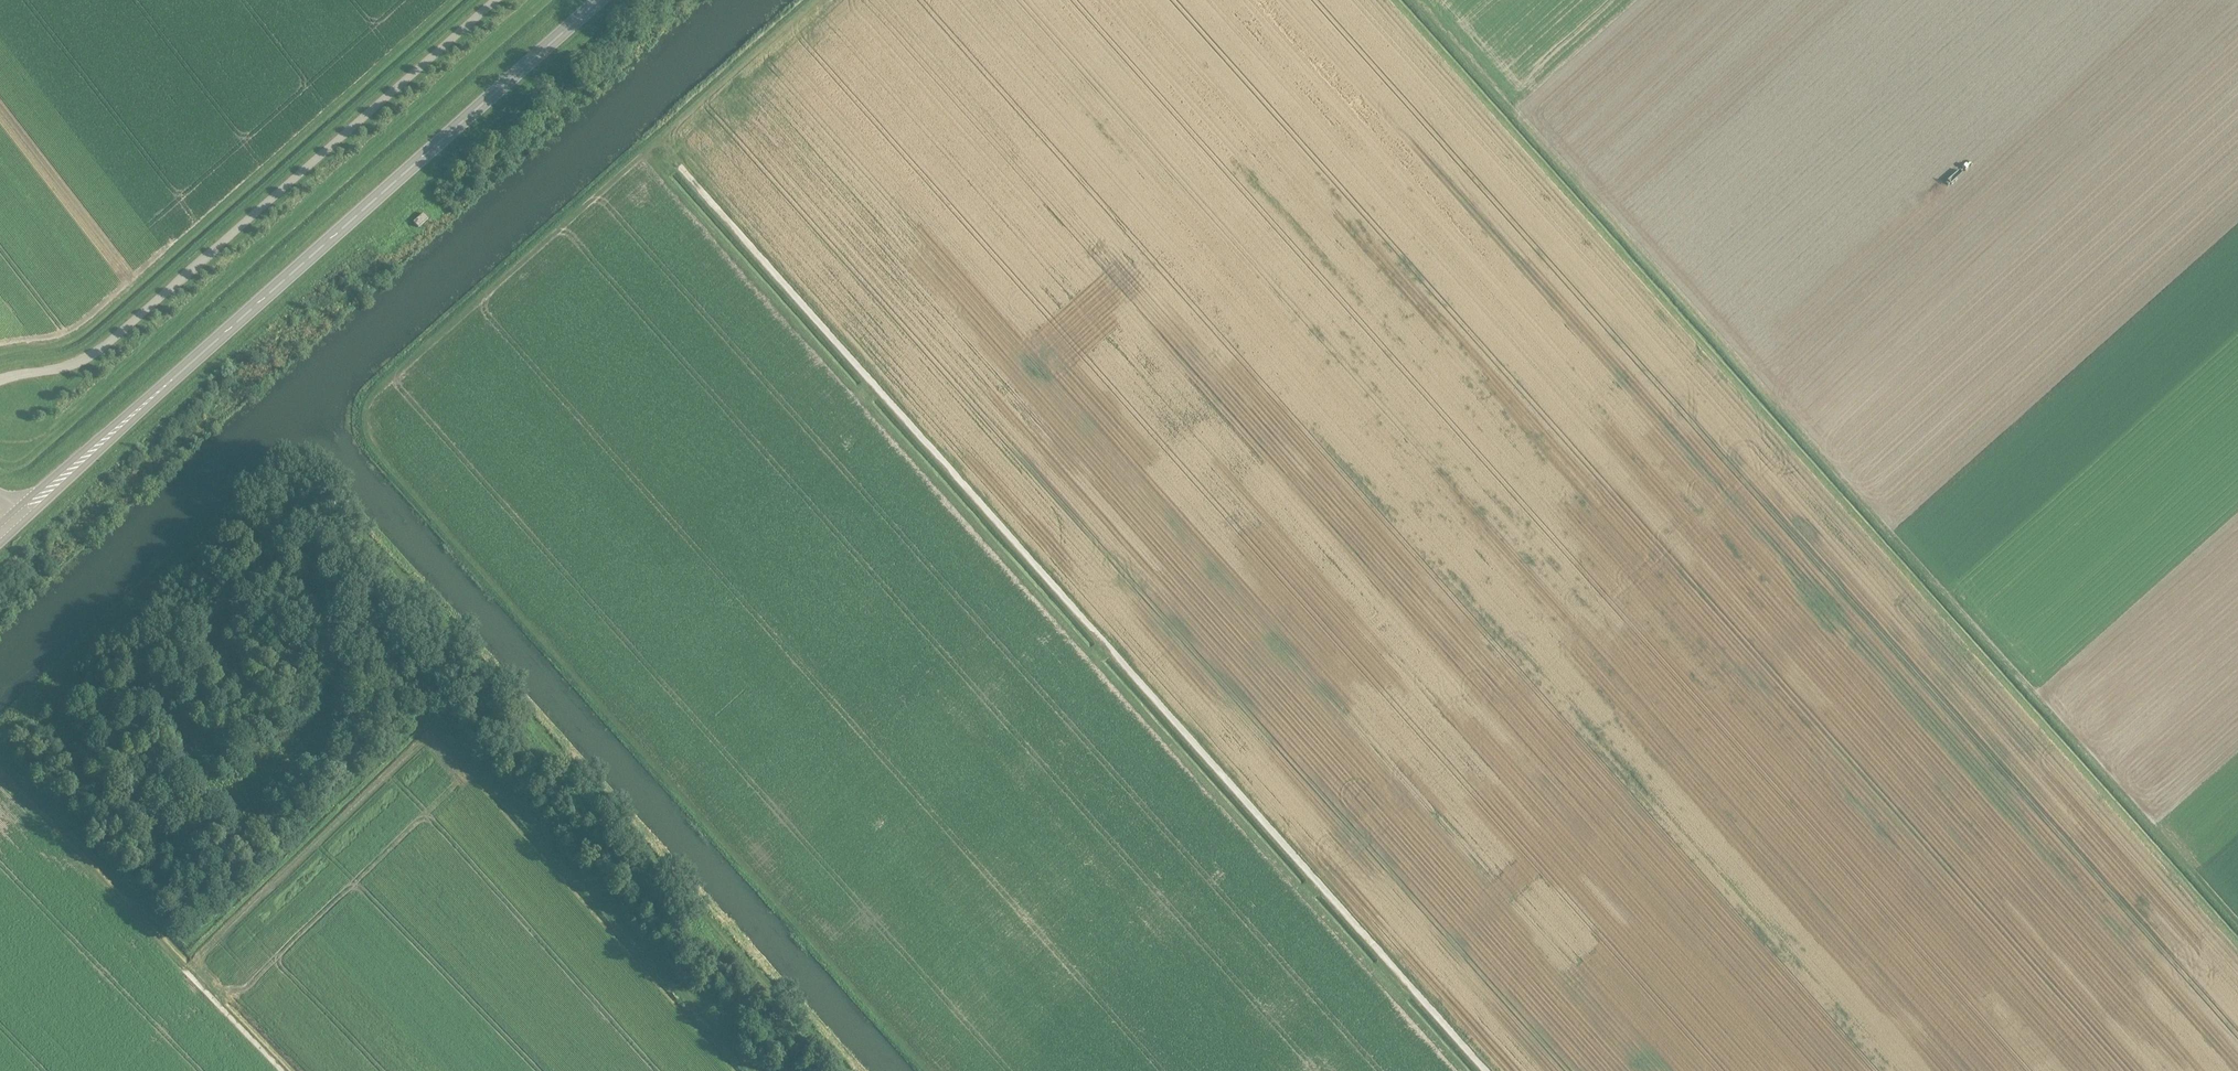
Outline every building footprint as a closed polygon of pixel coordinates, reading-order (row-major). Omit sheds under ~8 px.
[(418,228),(428,220),(423,214),(413,223),(418,228)]
